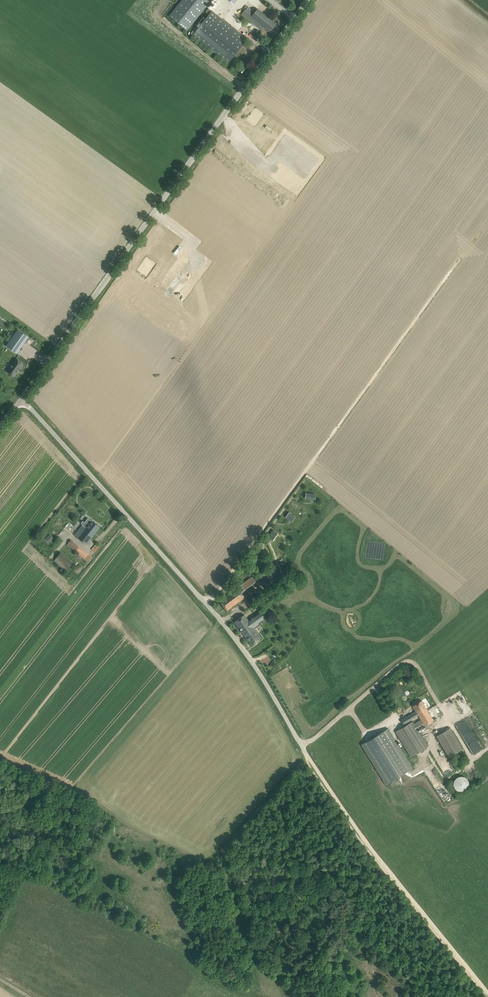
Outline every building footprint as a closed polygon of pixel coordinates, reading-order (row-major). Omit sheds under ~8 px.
[(169,16),(187,30),(212,0),(182,0),(169,16)] [(254,11),(248,6),(242,14),(257,27),(260,23),(270,31),(276,24),(257,8),(254,11)] [(212,10),(209,8),(206,11),(210,14),(206,18),(204,17),(197,25),(199,27),(193,34),(228,63),(248,39),(213,10),(212,10)] [(253,116),(249,121),(255,126),(259,120),(259,121),(264,114),(255,108),(251,114),(253,116)] [(284,129),(265,155),(306,184),(325,158),(284,129)] [(194,257),(198,261),(202,256),(197,252),(194,257)] [(139,270),(145,274),(149,269),(151,270),(156,263),(147,257),(142,264),(143,264),(139,270)] [(17,353),(29,337),(18,329),(7,345),(17,353)] [(16,358),(7,371),(14,376),(23,363),(16,358)] [(83,524),(75,534),(87,544),(100,526),(88,518),(85,522),(83,521),(81,523),(83,524)] [(50,534),(44,540),(48,544),(54,538),(50,534)] [(83,561),(88,554),(71,539),(67,545),(78,553),(76,555),(83,561)] [(61,552),(54,561),(64,569),(66,571),(68,569),(73,562),(61,552)] [(83,568),(79,564),(73,570),(78,574),(83,568)] [(247,580),(252,586),(257,582),(253,576),(247,580)] [(247,600),(242,593),(237,586),(219,600),(227,610),(238,602),(240,605),(247,600)] [(235,621),(252,645),(261,638),(254,628),(259,624),(258,623),(270,613),(266,607),(248,620),(244,615),(235,621)] [(413,721),(400,729),(395,731),(411,757),(428,746),(418,730),(425,726),(426,729),(431,726),(430,723),(442,715),(436,705),(428,710),(422,700),(413,706),(416,711),(401,720),(404,724),(418,716),(418,717),(419,716),(421,720),(414,723),(413,721)] [(463,726),(466,724),(464,718),(455,722),(458,728),(463,726)] [(386,784),(413,768),(388,728),(362,744),(386,784)] [(450,728),(436,736),(448,757),(463,748),(450,728)] [(454,781),(454,784),(454,786),(455,788),(457,790),(459,791),(461,792),(464,791),(466,790),(467,788),(469,786),(469,784),(469,781),(467,779),(466,778),(464,777),(461,776),(459,777),(457,778),(455,779),(454,781)]
